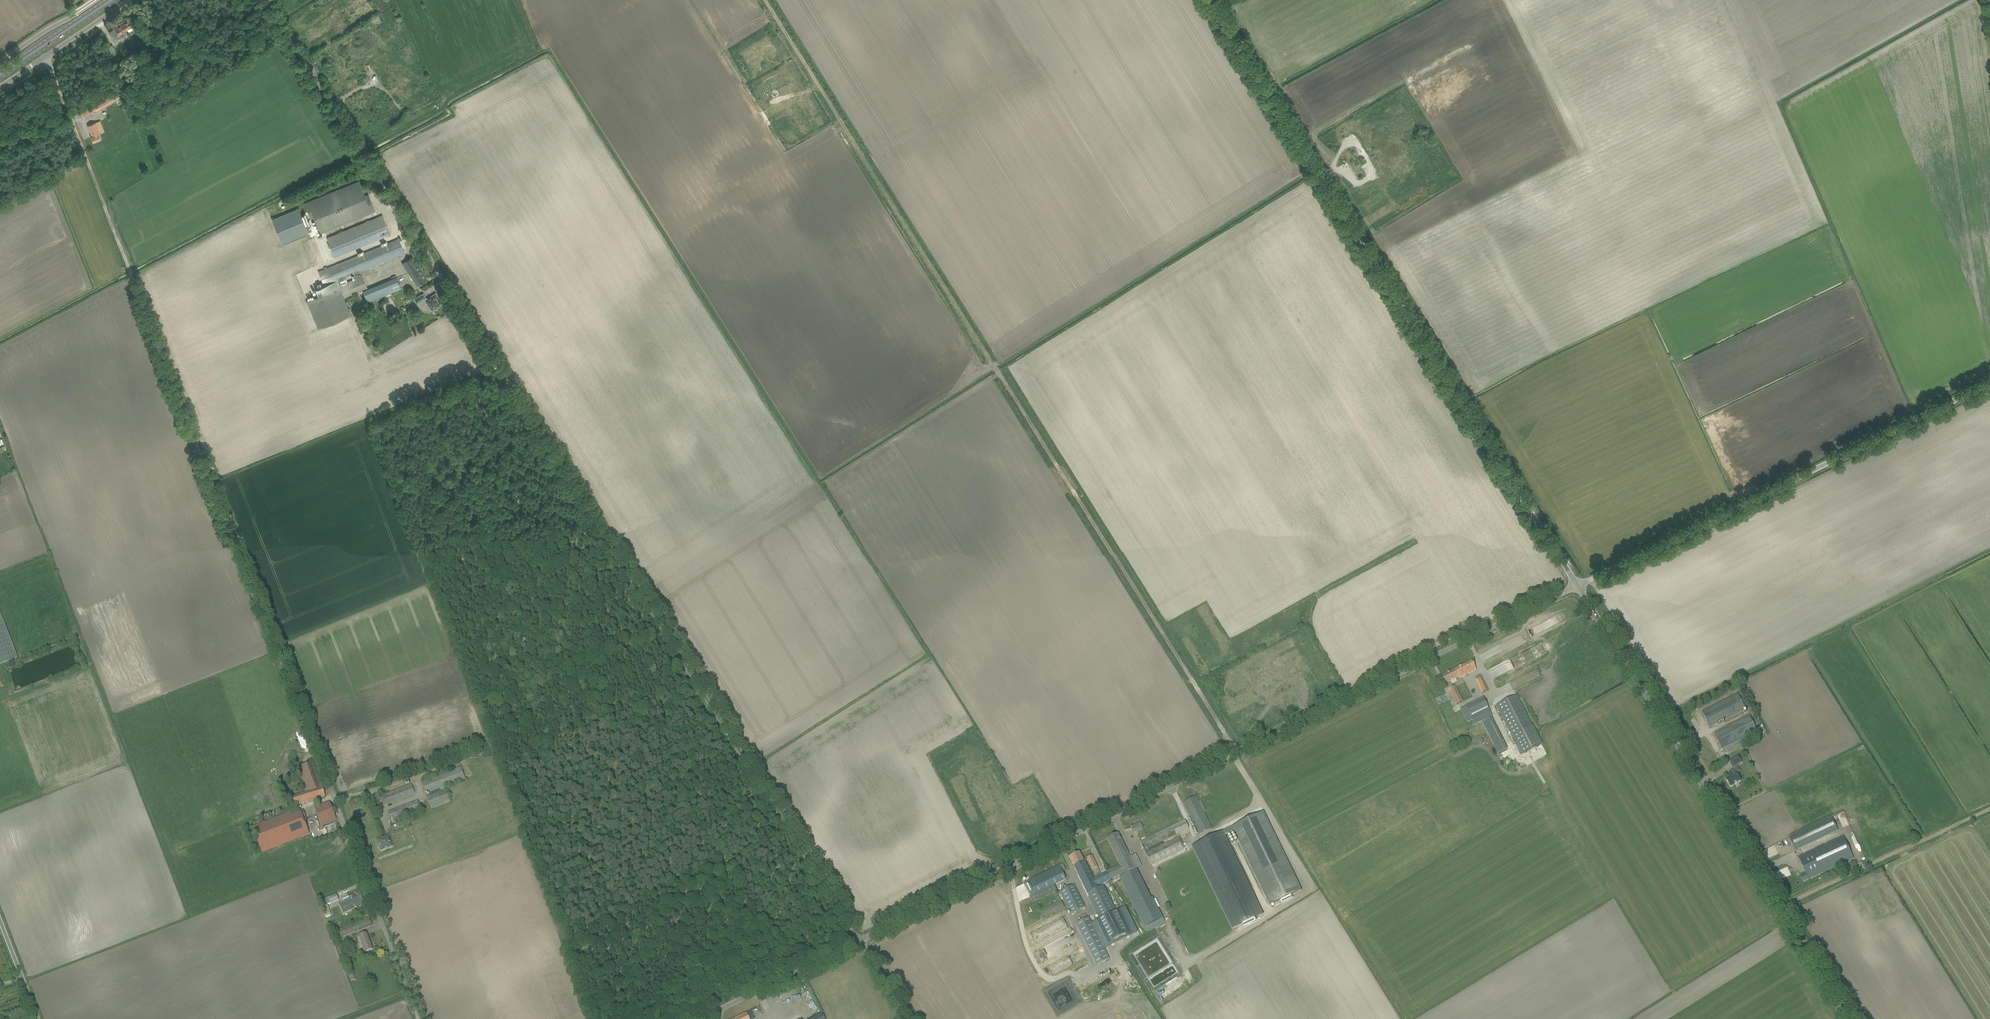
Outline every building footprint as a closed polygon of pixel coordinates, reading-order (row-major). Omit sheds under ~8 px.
[(146,22),(147,24),(152,21),(155,19),(150,12),(147,15),(143,9),(138,12),(143,18),(141,19),(144,23),(146,22)] [(125,26),(127,29),(129,32),(136,27),(133,22),(130,17),(121,23),(120,22),(119,23),(121,25),(120,25),(121,26),(122,28),(125,26)] [(110,33),(115,41),(123,36),(121,33),(127,29),(125,26),(122,28),(121,26),(120,25),(121,25),(119,23),(111,28),(113,27),(115,29),(110,33)] [(103,107),(114,101),(119,98),(115,92),(81,112),(85,118),(103,107)] [(91,136),(94,142),(101,139),(99,134),(100,133),(96,122),(88,125),(92,136),(91,136)] [(315,219),(321,233),(375,211),(368,194),(365,195),(359,181),(305,203),(312,220),(315,219)] [(290,211),(272,218),(283,244),(300,238),(309,234),(309,232),(312,230),(309,224),(306,225),(299,207),(290,211)] [(327,237),(335,257),(389,235),(391,235),(390,234),(383,215),(327,237)] [(319,271),(325,285),(316,289),(318,296),(307,300),(318,328),(351,315),(340,287),(341,287),(345,297),(368,288),(361,271),(400,255),(404,253),(399,238),(398,238),(397,238),(398,239),(393,241),(319,271)] [(403,263),(417,286),(427,279),(413,257),(403,263)] [(369,288),(363,291),(368,302),(373,300),(401,288),(397,277),(396,277),(395,275),(391,277),(392,279),(369,288)] [(423,293),(415,299),(421,309),(424,307),(425,307),(425,308),(426,309),(428,309),(429,309),(430,309),(431,308),(432,310),(440,305),(440,304),(439,302),(438,301),(436,299),(437,298),(438,297),(438,296),(436,293),(429,297),(429,298),(427,299),(423,293)] [(17,657),(0,614),(0,664),(17,657)] [(1542,654),(1546,652),(1543,643),(1538,644),(1542,654)] [(1442,676),(1446,684),(1458,678),(1459,679),(1476,670),(1472,661),(1442,676)] [(1475,681),(1481,693),(1486,690),(1480,678),(1475,681)] [(1451,695),(1456,705),(1463,702),(1458,691),(1455,687),(1449,690),(1451,695)] [(1702,712),(1711,727),(1715,725),(1746,710),(1738,694),(1707,710),(1707,709),(1702,712)] [(1516,696),(1496,706),(1512,736),(1511,736),(1521,755),(1542,745),(1532,726),(1516,696)] [(1472,721),(1474,725),(1492,716),(1483,698),(1460,710),(1467,723),(1472,721)] [(1718,731),(1714,733),(1722,749),(1724,752),(1759,734),(1765,731),(1762,726),(1756,729),(1750,716),(1744,718),(1718,731)] [(303,734),(297,736),(301,747),(307,746),(303,734)] [(1729,762),(1733,768),(1737,766),(1742,762),(1738,756),(1729,762)] [(292,796),(295,806),(325,797),(322,787),(312,760),(296,766),(306,792),(292,796)] [(426,797),(431,809),(450,802),(444,787),(465,779),(460,767),(421,782),(426,796),(434,793),(433,791),(441,788),(442,791),(426,797)] [(1731,777),(1726,780),(1731,787),(1741,781),(1737,774),(1734,771),(1729,774),(1731,777)] [(382,796),(385,805),(415,793),(411,784),(382,796)] [(1196,797),(1183,803),(1199,835),(1211,829),(1196,797)] [(389,816),(392,824),(396,822),(395,818),(420,808),(418,801),(388,812),(389,816)] [(314,809),(318,819),(333,813),(329,803),(314,809)] [(299,809),(252,827),(262,853),(309,834),(299,809)] [(1264,812),(1192,846),(1232,929),(1263,914),(1225,835),(1234,831),(1270,906),(1302,891),(1264,812)] [(1791,837),(1789,838),(1795,850),(1800,848),(1825,837),(1828,835),(1829,835),(1838,831),(1832,818),(1794,835),(1791,837)] [(1185,820),(1140,842),(1142,846),(1151,864),(1183,848),(1178,838),(1164,845),(1162,842),(1189,829),(1187,825),(1185,820)] [(1140,822),(1131,826),(1134,833),(1143,828),(1140,822)] [(1120,877),(1147,932),(1165,923),(1153,898),(1150,899),(1136,869),(1142,866),(1136,854),(1130,857),(1118,833),(1107,839),(1120,865),(1107,871),(1111,879),(1124,873),(1125,875),(1120,877)] [(380,850),(381,851),(392,847),(388,836),(377,840),(379,846),(379,847),(379,849),(380,850)] [(1803,855),(1798,857),(1806,873),(1800,875),(1803,882),(1813,877),(1853,859),(1843,836),(1832,841),(1831,842),(1828,843),(1803,855)] [(1079,853),(1070,857),(1072,862),(1074,866),(1088,893),(1099,888),(1098,886),(1111,879),(1107,871),(1094,878),(1093,876),(1091,872),(1092,872),(1092,871),(1087,861),(1086,861),(1086,860),(1084,861),(1082,857),(1079,853)] [(1092,856),(1087,858),(1087,859),(1092,870),(1093,870),(1097,868),(1098,867),(1092,856)] [(1025,881),(1034,902),(1058,891),(1055,885),(1068,880),(1064,871),(1066,870),(1064,864),(1025,881)] [(1060,891),(1071,914),(1085,907),(1075,884),(1060,891)] [(1099,888),(1088,893),(1089,897),(1100,920),(1094,923),(1106,947),(1135,933),(1122,909),(1116,912),(1105,889),(1103,886),(1099,888)] [(319,901),(326,918),(331,916),(329,912),(330,911),(327,905),(339,900),(336,894),(319,901)] [(348,896),(354,909),(356,912),(359,911),(358,907),(366,903),(364,900),(363,901),(360,895),(355,898),(353,894),(348,896)] [(344,902),(339,904),(343,914),(354,909),(349,898),(344,901),(344,902)] [(1043,911),(1040,912),(1042,916),(1045,915),(1046,917),(1064,908),(1061,901),(1042,910),(1043,911)] [(336,931),(339,938),(372,926),(368,915),(363,917),(364,920),(336,931)] [(1076,923),(1097,965),(1110,959),(1089,917),(1076,923)] [(359,936),(365,953),(373,950),(367,933),(359,936)] [(342,943),(344,948),(358,943),(356,938),(342,943)]
